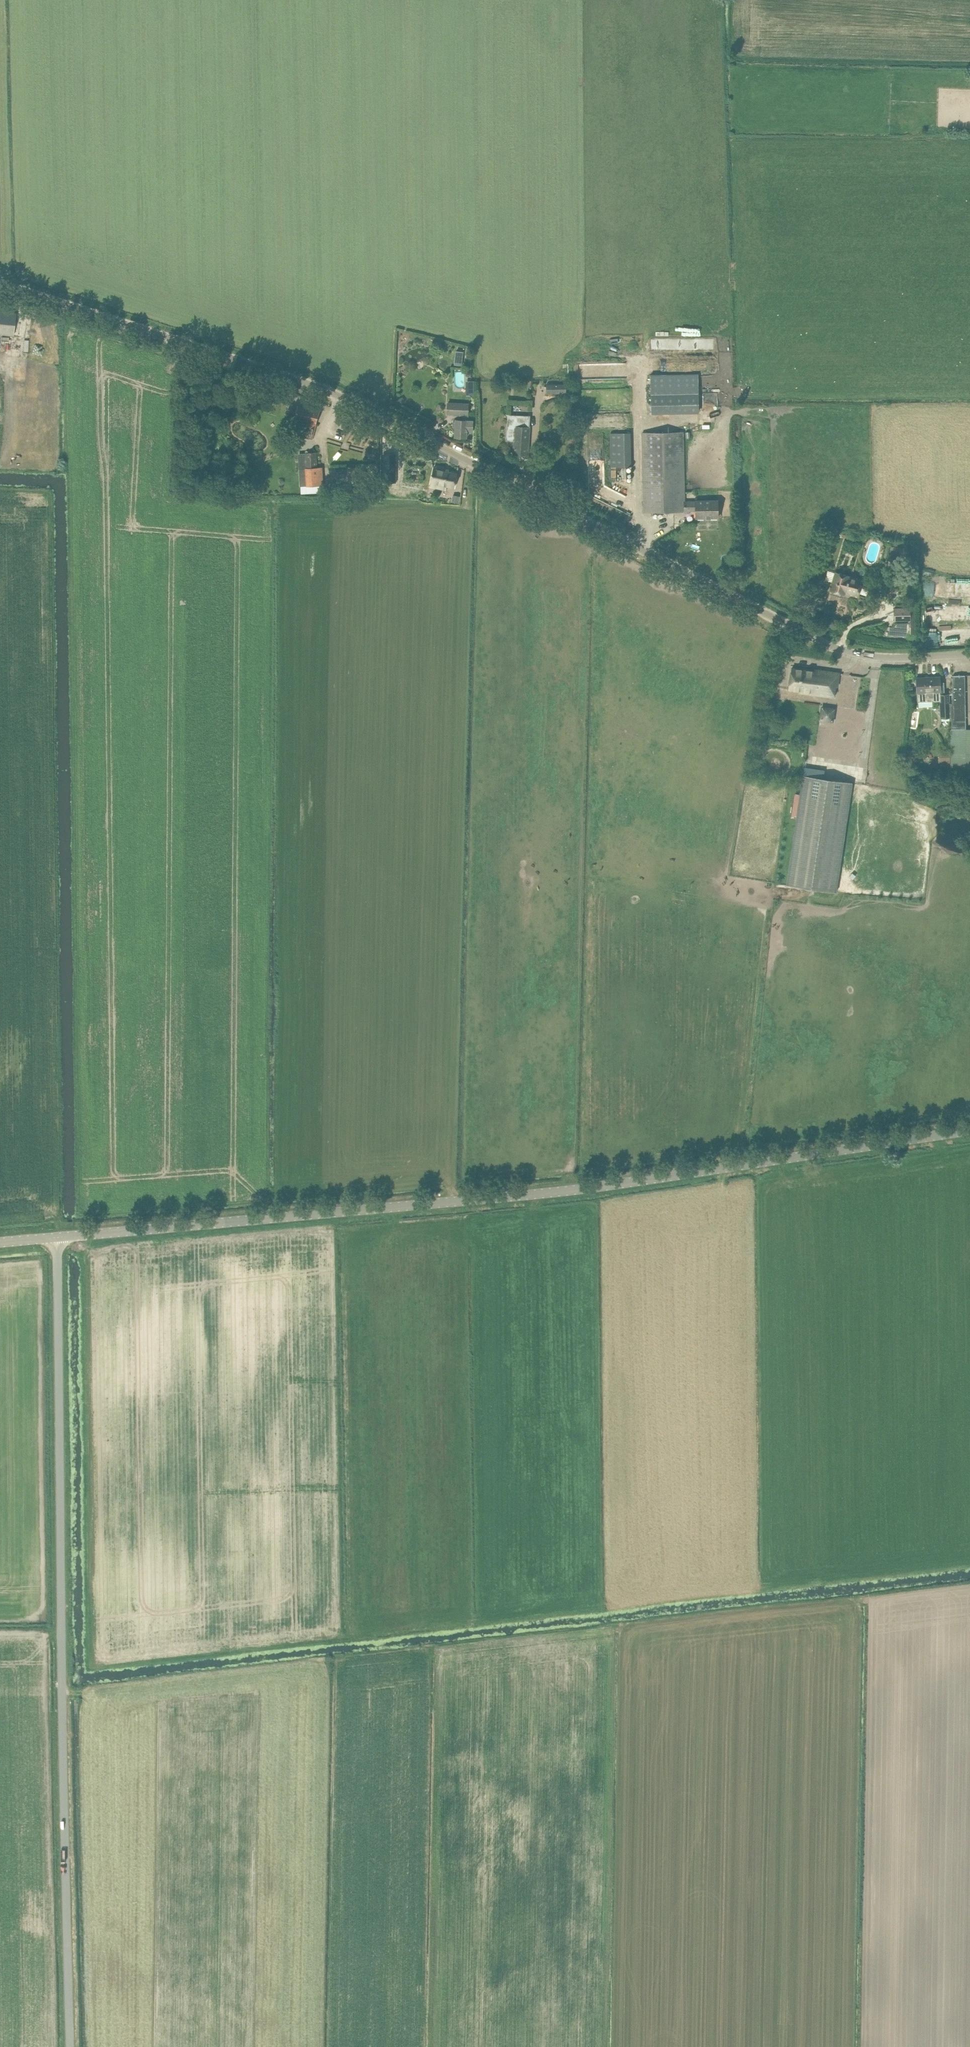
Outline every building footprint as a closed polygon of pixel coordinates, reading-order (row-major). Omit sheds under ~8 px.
[(13,335),(16,313),(0,311),(0,334),(13,335)] [(456,351),(454,364),(462,365),(463,352),(456,351)] [(427,382),(427,371),(410,371),(410,382),(427,382)] [(649,373),(651,412),(698,410),(696,371),(649,373)] [(566,384),(546,385),(547,394),(567,393),(566,384)] [(402,397),(395,400),(398,405),(404,402),(402,397)] [(448,404),(447,414),(460,414),(460,420),(456,420),(454,421),(453,426),(456,427),(455,437),(466,437),(467,431),(472,431),(473,421),(473,420),(468,420),(468,404),(448,403),(448,404)] [(313,439),(316,423),(319,411),(298,406),(296,418),(307,421),(303,437),(313,439)] [(527,455),(528,444),(529,427),(528,427),(529,417),(516,416),(515,427),(508,426),(507,440),(514,440),(514,454),(527,455)] [(642,432),(644,502),(644,512),(685,511),(685,510),(696,510),(696,518),(718,518),(718,508),(717,500),(695,500),(695,501),(684,501),(682,432),(642,432)] [(610,467),(630,466),(630,433),(610,433),(610,467)] [(385,453),(385,463),(385,472),(392,473),(393,463),(393,453),(385,453)] [(316,454),(305,455),(308,486),(323,485),(321,469),(318,469),(316,454)] [(434,466),(432,476),(430,486),(438,488),(439,484),(454,487),(457,473),(444,471),(444,469),(434,466)] [(453,495),(452,502),(459,503),(460,496),(453,495)] [(858,595),(860,585),(862,581),(849,577),(850,576),(835,572),(830,590),(844,594),(845,591),(858,595)] [(894,608),(895,621),(910,620),(910,608),(894,608)] [(814,671),(792,668),(789,689),(811,692),(811,694),(834,697),(835,686),(837,686),(839,673),(814,669),(814,671)] [(832,698),(829,744),(890,749),(894,703),(856,700),(858,671),(849,671),(847,699),(832,698)] [(952,685),(952,702),(965,703),(965,702),(965,675),(953,675),(953,676),(952,685)] [(940,676),(916,678),(917,688),(917,692),(917,702),(939,700),(940,718),(952,717),(952,707),(950,707),(949,694),(944,694),(944,685),(944,682),(940,682),(940,676)] [(950,774),(969,782),(969,730),(965,730),(966,703),(965,703),(952,702),(952,707),(952,717),(950,774)] [(940,752),(940,762),(950,762),(950,752),(940,752)] [(836,892),(852,782),(803,775),(787,885),(836,892)]
